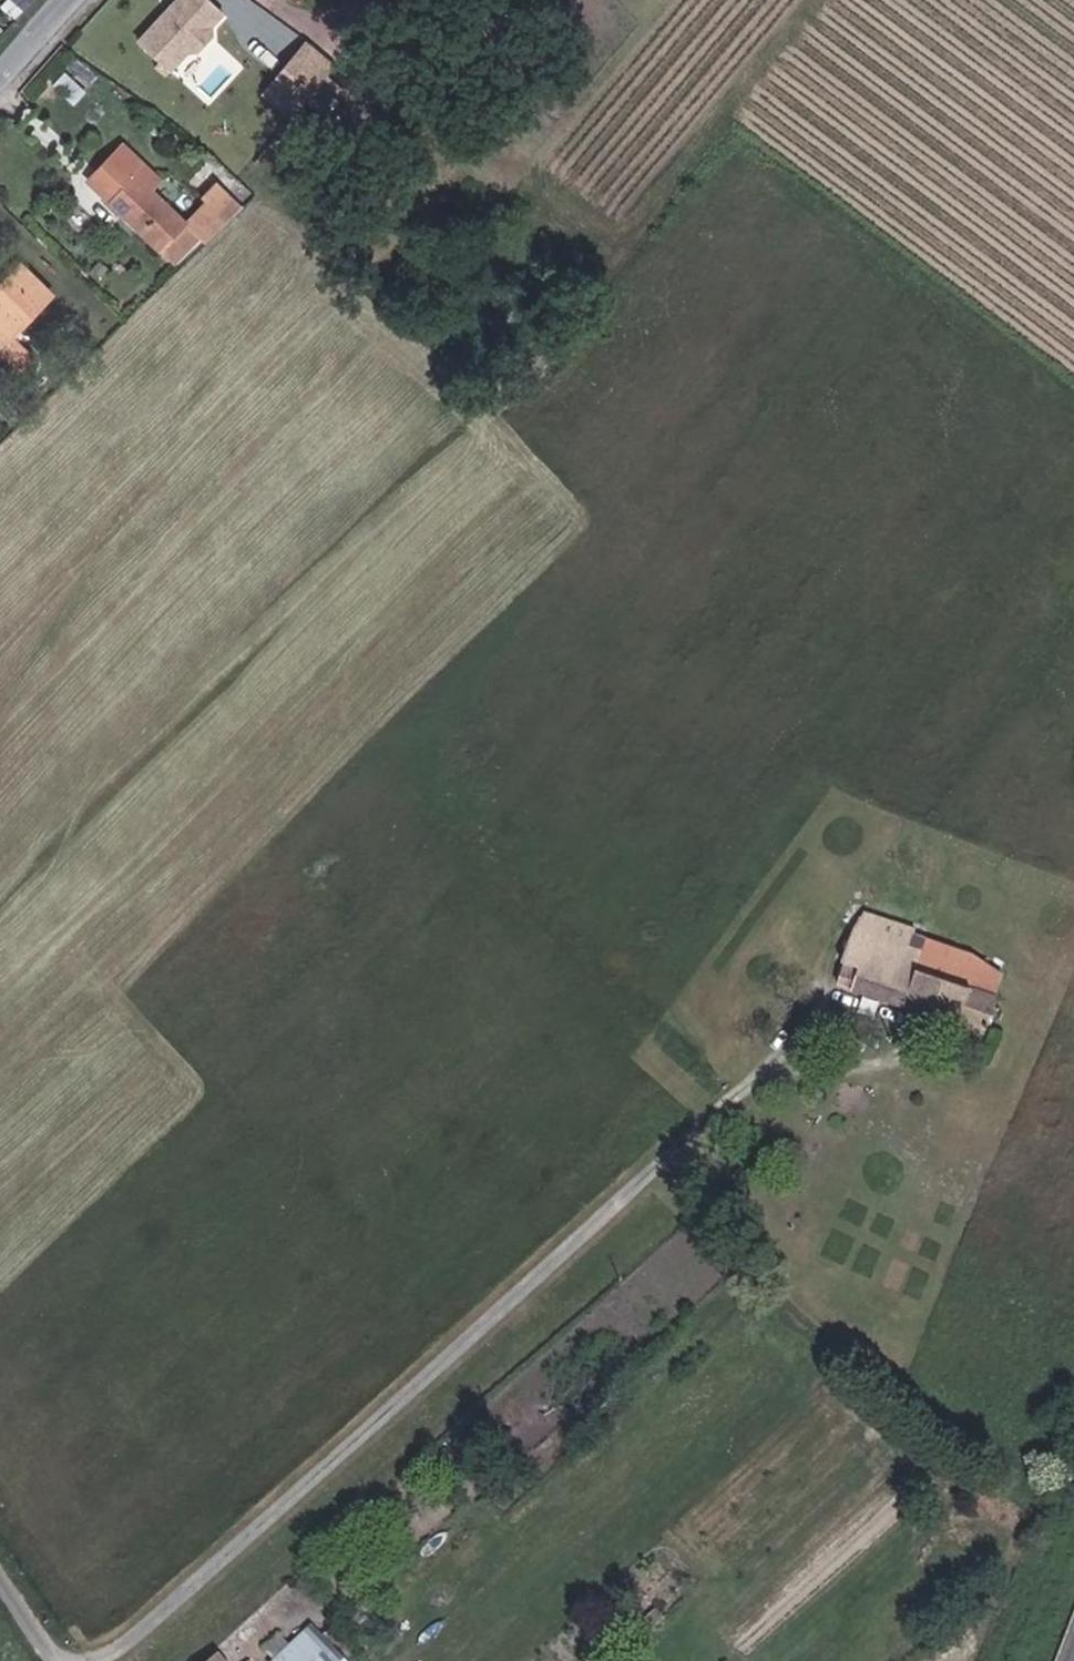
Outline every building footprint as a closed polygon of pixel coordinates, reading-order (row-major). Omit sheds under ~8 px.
[(137,42),(175,76),(227,18),(207,0),(175,0),(137,42)] [(307,41),(268,91),(298,114),(338,65),(307,41)] [(161,228),(186,202),(147,164),(159,151),(121,115),(84,157),(161,228)] [(234,155),(223,147),(199,176),(204,182),(186,202),(208,223),(257,176),(234,155)] [(0,273),(0,322),(26,348),(41,332),(23,314),(57,278),(26,248),(0,273)] [(825,932),(819,953),(969,999),(978,963),(943,951),(950,921),(905,907),(906,902),(843,883),(830,893),(818,929),(825,932)] [(259,1637),(217,1660),(273,1660),(259,1637)] [(373,1651),(354,1660),(379,1660),(373,1651)]
